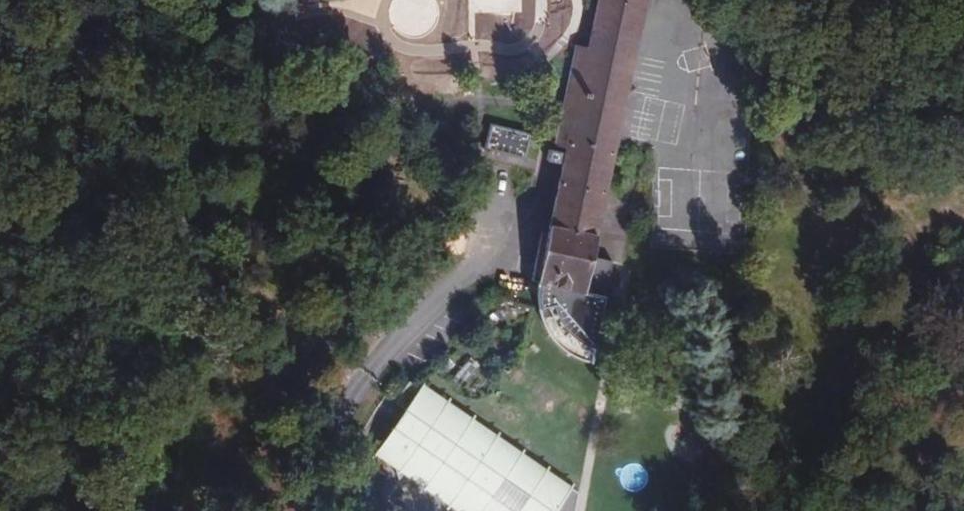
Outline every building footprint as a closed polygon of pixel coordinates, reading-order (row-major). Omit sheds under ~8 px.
[(643,0),(595,0),(585,46),(570,43),(550,137),(565,141),(533,292),(532,309),(538,328),(545,341),(565,357),(584,364),(589,364),(610,263),(589,258),(643,0)] [(484,150),(525,156),(529,132),(487,126),(484,150)] [(546,510),(564,510),(578,490),(418,385),(401,411),(417,422),(388,465),(458,510),(546,510)] [(417,422),(401,411),(372,455),(388,465),(417,422)]
